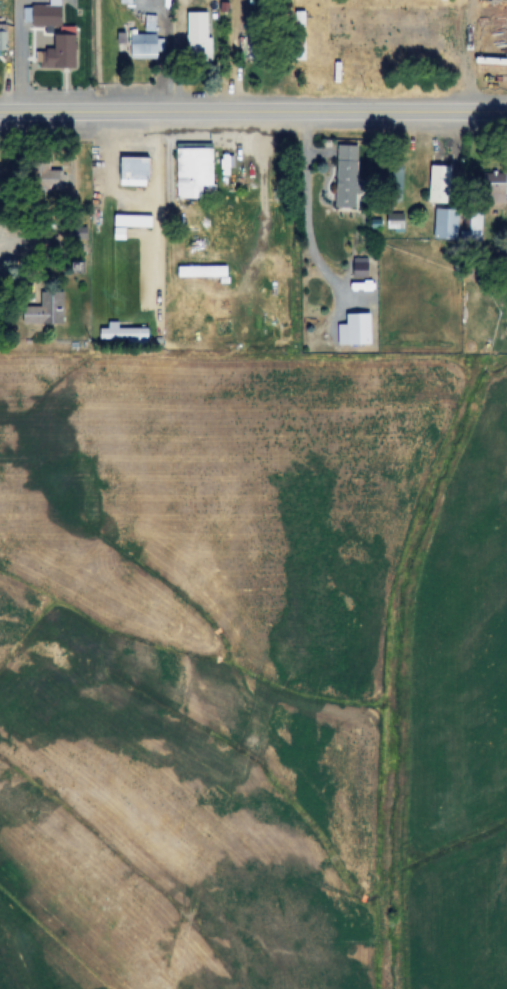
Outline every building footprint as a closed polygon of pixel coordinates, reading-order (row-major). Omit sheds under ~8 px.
[(63,6),(33,6),(33,26),(63,26),(63,6)] [(267,11),(250,11),(250,59),(267,59),(267,11)] [(293,11),(293,61),(307,61),(307,11),(293,11)] [(189,62),(210,62),(210,12),(189,12),(189,62)] [(39,51),(39,68),(77,68),(77,34),(55,34),(55,51),(39,51)] [(159,34),(131,34),(131,59),(159,59),(159,34)] [(338,209),(359,209),(359,145),(338,145),(338,209)] [(176,148),(177,200),(215,199),(215,148),(176,148)] [(121,186),(151,186),(151,157),(121,157),(121,186)] [(51,170),(51,163),(34,163),(34,191),(61,191),(61,170),(51,170)] [(451,205),(451,165),(431,165),(431,205),(451,205)] [(485,182),(485,204),(506,204),(506,182),(485,182)] [(436,240),(458,240),(458,210),(436,210),(436,240)] [(152,230),(152,216),(115,215),(115,240),(135,241),(135,230),(152,230)] [(227,278),(227,267),(178,267),(178,278),(227,278)] [(23,307),(23,325),(64,325),(64,292),(41,292),(41,307),(23,307)] [(338,325),(338,345),(372,345),(372,314),(347,314),(347,325),(338,325)]
